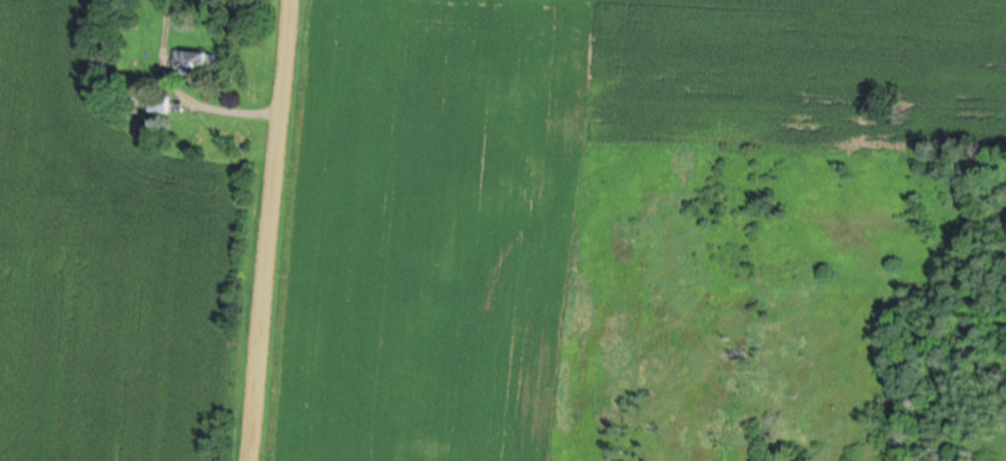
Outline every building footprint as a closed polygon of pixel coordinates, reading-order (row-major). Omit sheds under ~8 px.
[(180,69),(208,76),(214,54),(185,47),(180,69)] [(167,111),(167,95),(151,95),(151,111),(167,111)]
